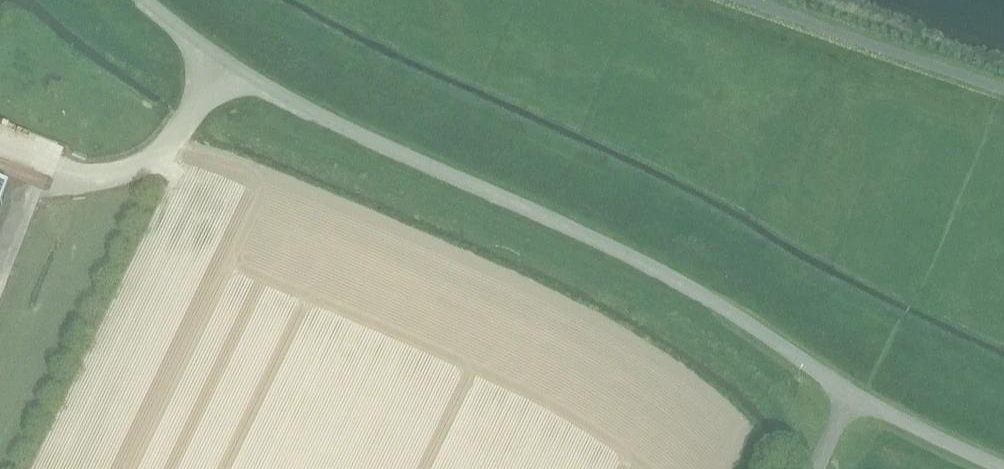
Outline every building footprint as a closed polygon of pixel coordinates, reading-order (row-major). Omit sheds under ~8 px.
[(17,181),(0,175),(0,228),(17,181)]
